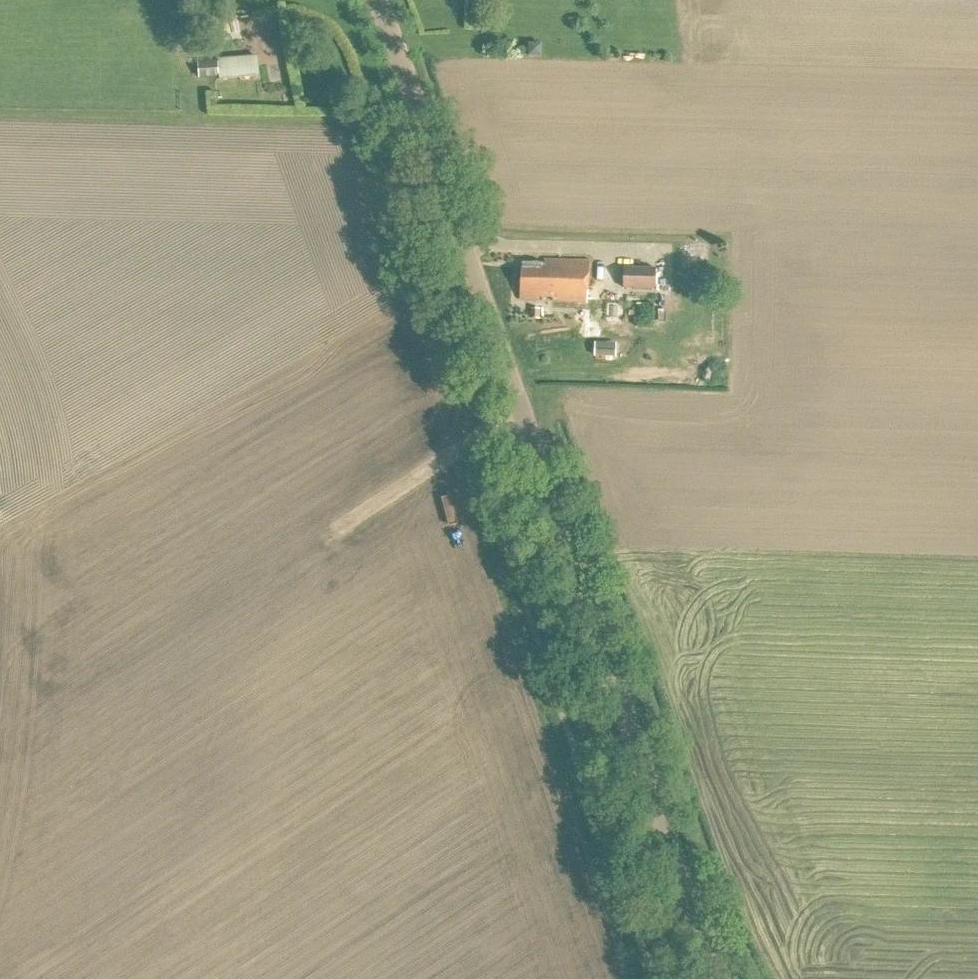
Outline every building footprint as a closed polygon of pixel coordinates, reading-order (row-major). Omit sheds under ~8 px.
[(199,62),(200,77),(221,75),(221,78),(261,75),(259,55),(219,58),(219,61),(199,62)] [(537,256),(519,255),(517,300),(538,301),(538,298),(552,299),(552,302),(584,304),(586,263),(537,261),(537,256)] [(655,290),(656,269),(623,267),(622,289),(655,290)] [(615,344),(594,344),(594,358),(615,359),(615,344)]
